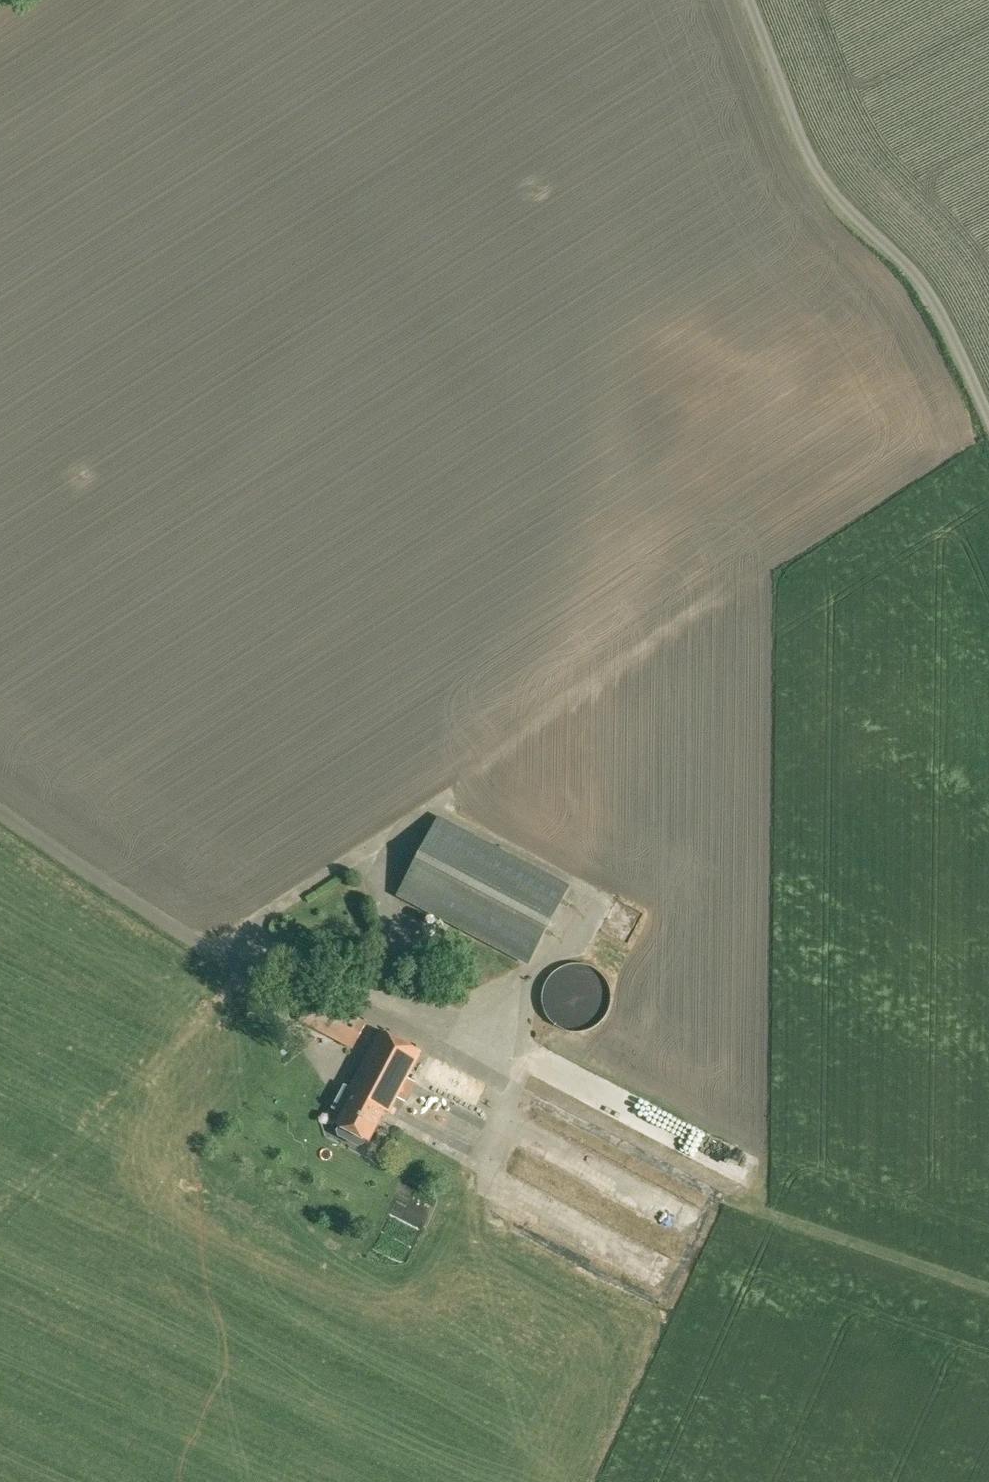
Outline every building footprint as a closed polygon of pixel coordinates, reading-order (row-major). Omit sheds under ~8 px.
[(397,895),(528,964),(570,884),(439,815),(397,895)] [(570,1032),(581,1032),(592,1029),(600,1022),(606,1014),(610,1005),(610,999),(608,985),(606,979),(600,974),(594,969),(586,965),(578,964),(573,964),(566,965),(557,969),(551,974),(546,981),(542,992),(541,1000),(543,1011),(549,1021),(559,1028),(570,1032)] [(299,1021),(353,1049),(367,1021),(312,993),(299,1021)] [(370,1141),(386,1110),(390,1112),(398,1098),(406,1102),(417,1082),(409,1078),(423,1051),(380,1030),(349,1087),(344,1084),(332,1108),(342,1113),(337,1123),(340,1125),(338,1129),(339,1134),(358,1144),(363,1143),(365,1139),(370,1141)] [(667,1282),(679,1270),(671,1263),(660,1275),(667,1282)]
